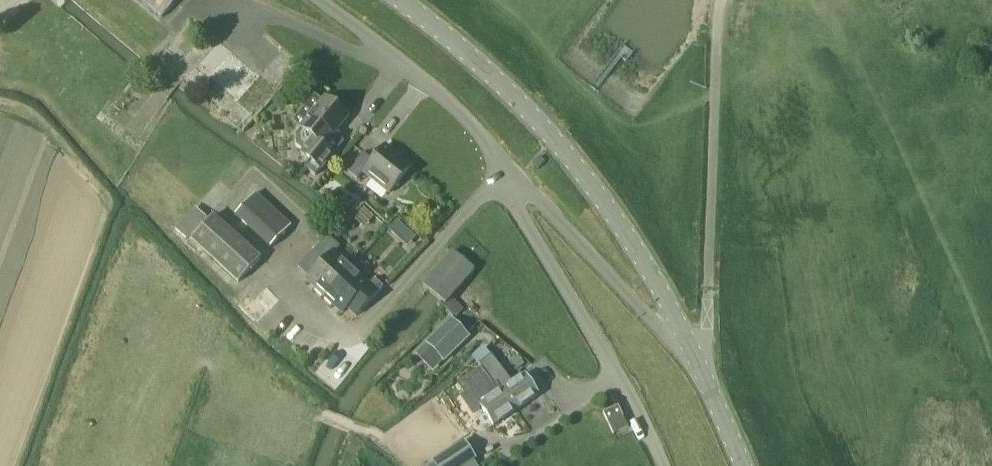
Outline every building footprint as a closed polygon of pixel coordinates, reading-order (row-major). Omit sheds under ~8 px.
[(176,0),(140,0),(161,18),(176,0)] [(259,76),(219,40),(195,67),(236,102),(259,76)] [(166,49),(158,58),(171,69),(179,60),(166,49)] [(324,146),(349,116),(325,97),(314,110),(313,109),(306,118),(307,119),(300,128),(301,129),(296,136),(297,145),(304,151),(301,154),(310,161),(305,168),(315,176),(334,154),(324,146)] [(390,193),(411,167),(384,146),(372,161),(363,153),(348,172),(357,180),(363,172),(390,193)] [(536,171),(544,161),(539,157),(531,167),(536,171)] [(291,226),(255,193),(235,216),(270,248),(291,226)] [(190,237),(207,220),(196,209),(179,226),(190,237)] [(260,259),(213,215),(191,239),(238,283),(260,259)] [(398,220),(389,230),(396,237),(405,227),(398,220)] [(351,268),(334,253),(340,247),(328,236),(296,270),(325,296),(351,268)] [(445,304),(474,270),(452,252),(423,286),(445,304)] [(363,308),(383,287),(374,279),(369,285),(351,268),(325,296),(343,313),(355,300),(363,308)] [(257,323),(277,304),(278,305),(281,302),(267,288),(257,298),(252,293),(240,305),(257,323)] [(453,299),(444,308),(454,318),(463,310),(453,299)] [(451,317),(425,341),(442,359),(468,335),(451,317)] [(538,394),(525,375),(513,383),(492,353),(479,362),(495,385),(489,389),(493,396),(479,406),(493,426),(538,394)] [(517,355),(511,360),(518,368),(524,364),(517,355)] [(628,427),(618,406),(603,414),(613,435),(628,427)] [(433,462),(436,465),(465,465),(473,460),(461,442),(433,462)]
